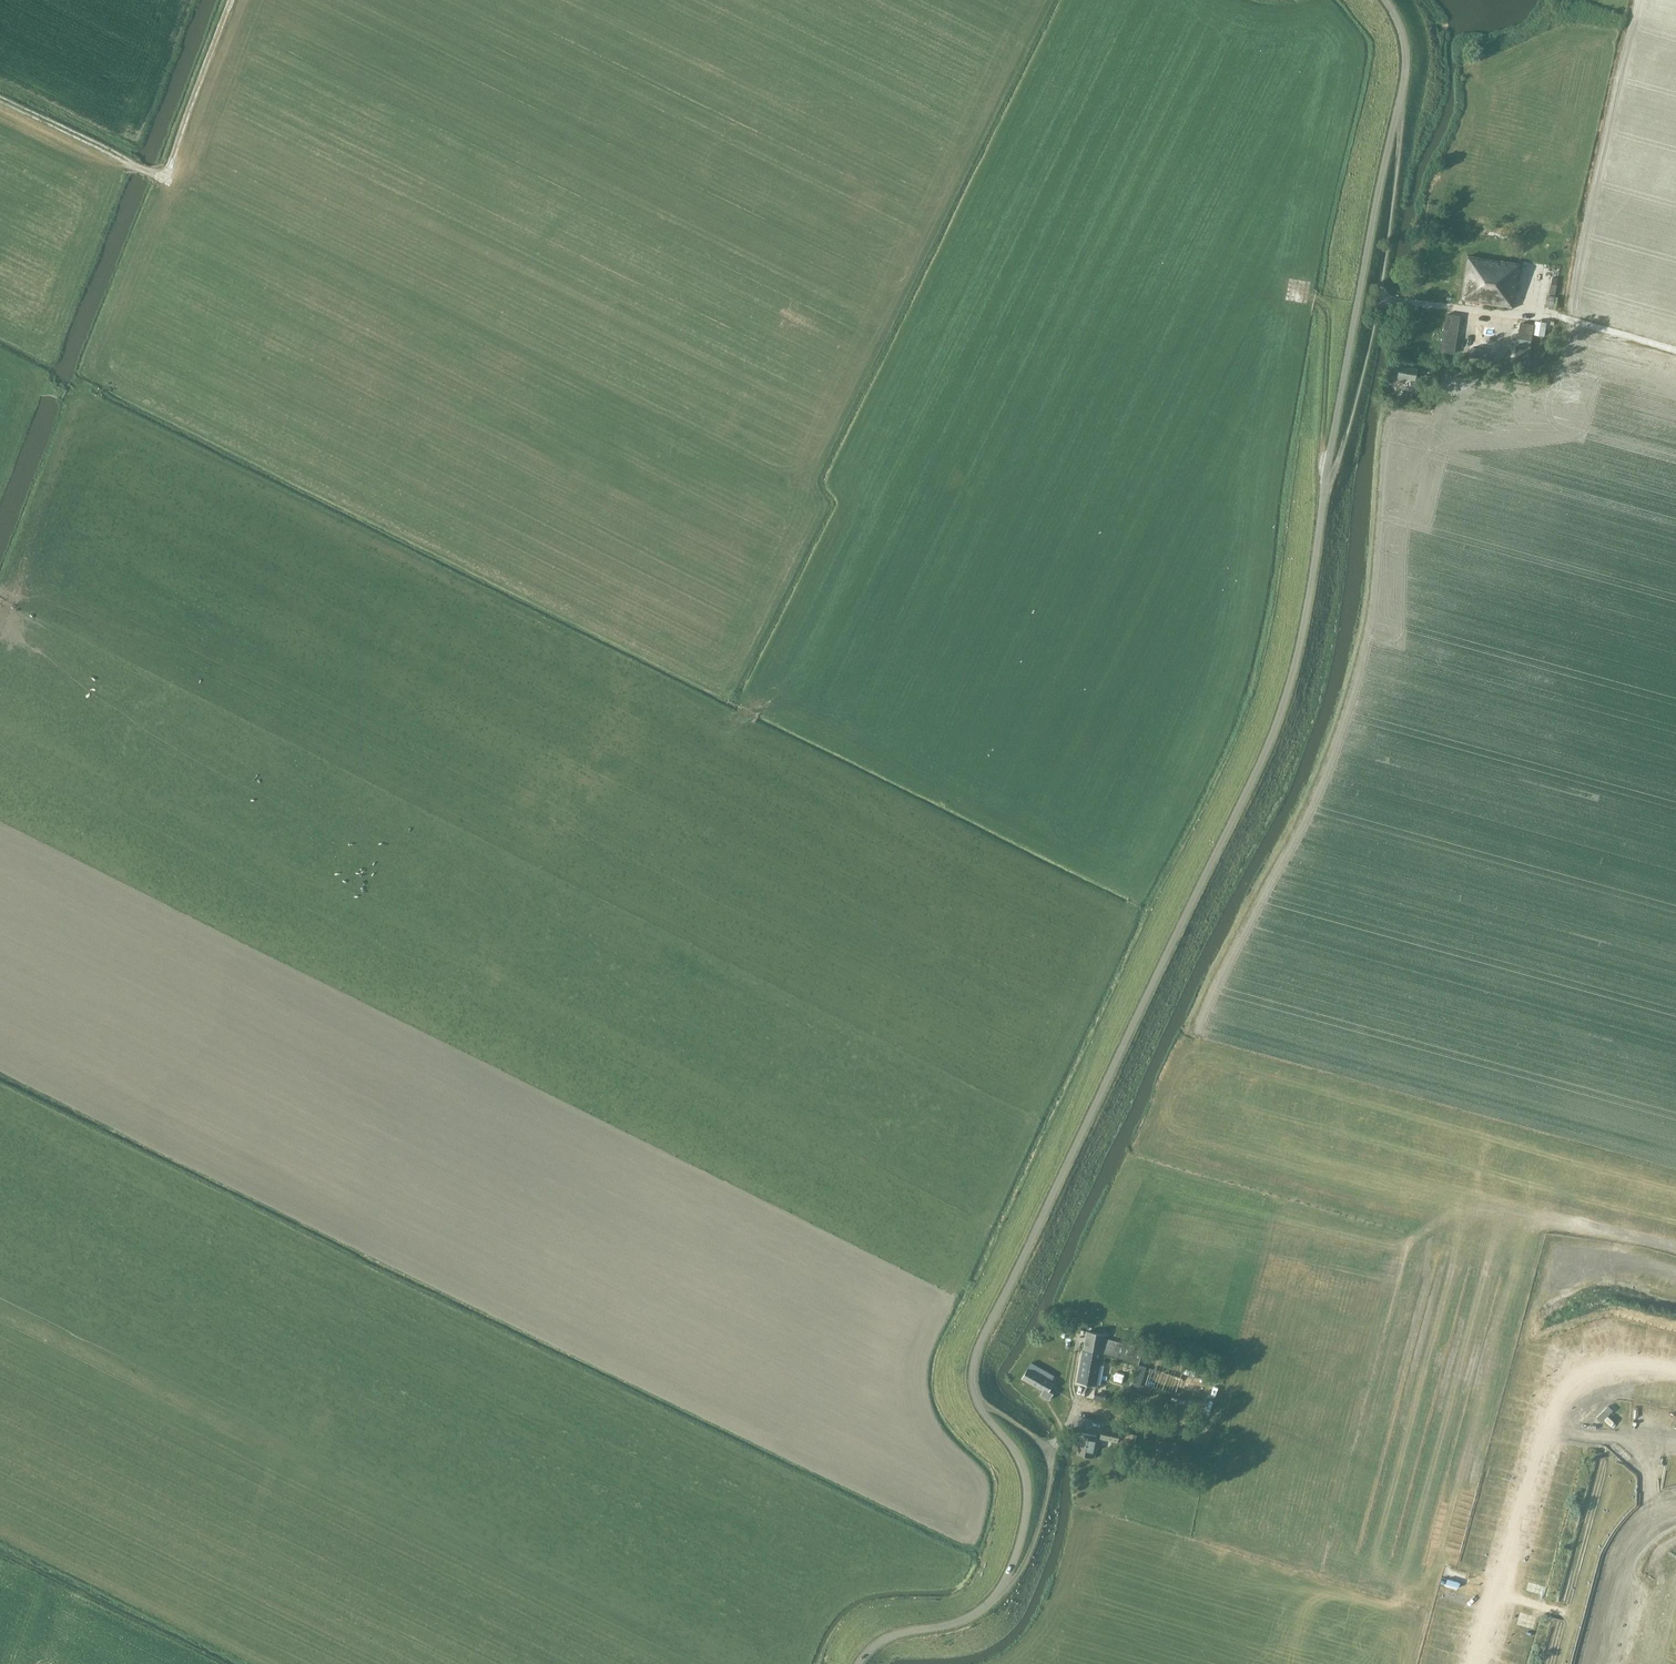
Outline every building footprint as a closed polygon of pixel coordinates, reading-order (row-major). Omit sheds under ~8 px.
[(1514,298),(1519,264),(1467,256),(1460,301),(1510,308),(1512,297),(1514,298)] [(1446,313),(1441,350),(1454,351),(1459,315),(1446,313)] [(1514,323),(1509,360),(1522,362),(1528,325),(1514,323)] [(1475,342),(1473,355),(1489,357),(1491,344),(1475,342)] [(1413,381),(1414,370),(1398,368),(1396,378),(1413,381)] [(1104,1337),(1086,1334),(1076,1382),(1095,1385),(1102,1353),(1101,1353),(1104,1337)] [(1182,1380),(1187,1364),(1107,1340),(1103,1354),(1138,1365),(1138,1366),(1132,1385),(1140,1388),(1146,1368),(1150,1369),(1145,1385),(1178,1396),(1182,1380)] [(1050,1383),(1054,1377),(1046,1373),(1043,1378),(1027,1369),(1021,1379),(1043,1392),(1041,1396),(1049,1401),(1053,1394),(1049,1392),(1053,1385),(1050,1383)] [(1178,1406),(1167,1403),(1132,1392),(1128,1406),(1174,1419),(1178,1406)] [(1101,1430),(1100,1433),(1099,1437),(1117,1441),(1118,1434),(1101,1430)] [(1083,1433),(1081,1444),(1078,1455),(1095,1459),(1096,1456),(1093,1455),(1097,1436),(1083,1433)] [(1460,1585),(1446,1580),(1445,1586),(1458,1591),(1460,1585)]
